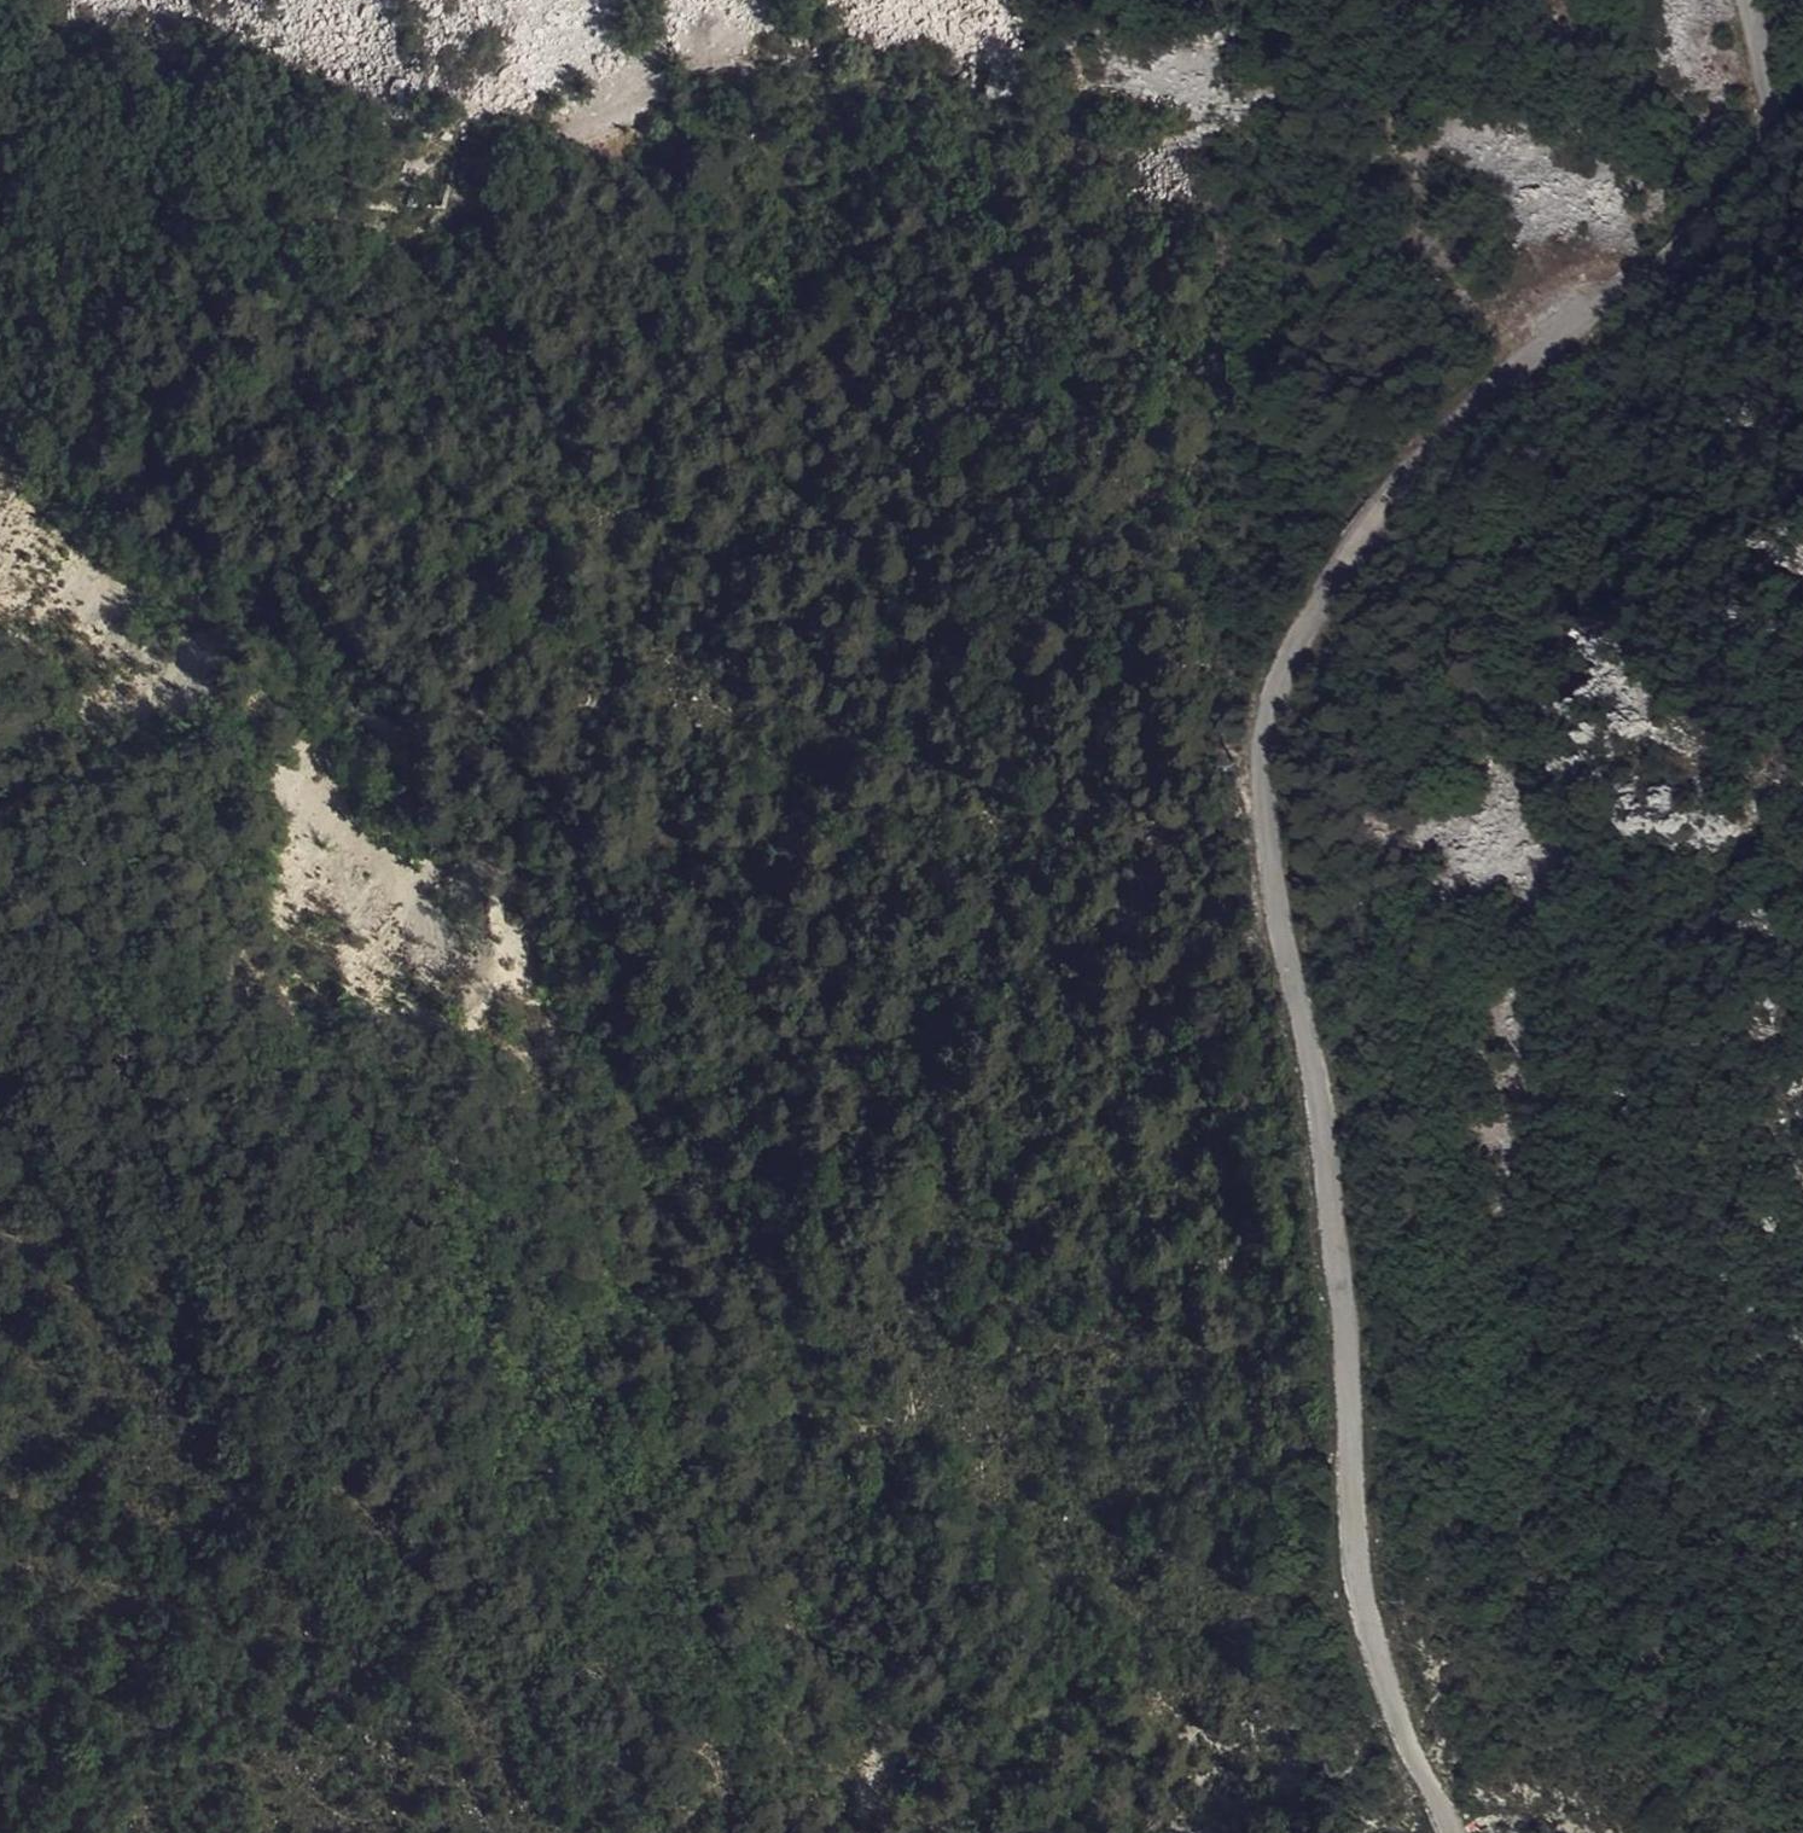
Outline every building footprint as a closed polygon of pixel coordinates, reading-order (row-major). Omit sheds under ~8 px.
[(1613,817),(1733,815),(1732,773),(1613,775),(1613,817)]
